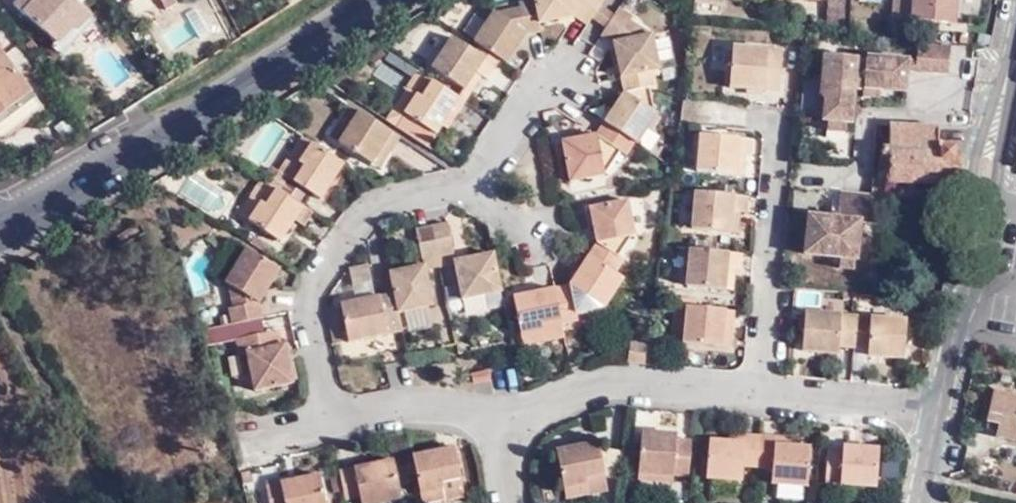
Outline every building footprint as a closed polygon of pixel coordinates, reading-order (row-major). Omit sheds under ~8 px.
[(54,44),(70,27),(76,32),(88,18),(72,4),(76,0),(20,0),(12,9),(22,17),(23,17),(54,44)] [(540,22),(535,0),(519,3),(520,7),(527,34),(542,31),(540,22)] [(604,0),(535,0),(540,22),(575,16),(587,25),(592,19),(600,6),(604,0)] [(826,27),(847,27),(847,0),(825,0),(826,27)] [(888,13),(947,20),(948,0),(890,0),(888,13)] [(615,16),(600,6),(592,19),(606,30),(615,16)] [(520,7),(495,12),(527,34),(520,7)] [(606,30),(601,36),(613,44),(629,21),(632,18),(619,9),(615,16),(606,30)] [(495,12),(475,41),(482,46),(503,60),(507,63),(527,34),(495,12)] [(48,49),(59,58),(92,21),(88,18),(76,32),(70,27),(54,44),(53,43),(48,49)] [(613,44),(652,37),(629,21),(613,44)] [(503,60),(482,46),(477,52),(454,37),(433,67),(466,89),(478,71),(479,72),(486,77),(489,79),(503,60)] [(653,71),(658,70),(652,37),(613,44),(620,78),(622,77),(653,71)] [(952,74),(955,44),(922,42),(921,62),(920,71),(952,74)] [(782,51),(733,47),(729,87),(778,92),(782,51)] [(854,123),(857,88),(858,74),(859,58),(829,55),(825,95),(829,101),(827,121),(831,121),(850,122),(854,123)] [(39,108),(0,57),(0,137),(39,108)] [(910,70),(911,61),(870,58),(869,74),(867,89),(884,90),(909,91),(910,70)] [(910,70),(920,71),(921,62),(911,61),(910,70)] [(140,65),(147,75),(153,72),(146,62),(140,65)] [(656,86),(653,71),(622,77),(624,92),(650,88),(656,86)] [(408,115),(400,127),(431,148),(445,126),(462,99),(421,72),(409,89),(420,96),(408,115)] [(479,72),(462,99),(468,103),(486,77),(479,72)] [(857,88),(867,89),(869,74),(858,74),(857,88)] [(624,93),(656,115),(650,88),(624,92),(624,93)] [(409,89),(397,107),(408,115),(420,96),(409,89)] [(883,99),(884,90),(867,89),(867,99),(883,99)] [(635,143),(637,144),(656,115),(624,93),(605,122),(635,143)] [(468,103),(462,99),(445,126),(451,130),(468,103)] [(402,137),(353,104),(343,119),(353,126),(342,143),(373,163),(379,157),(385,162),(402,137)] [(397,107),(389,120),(391,121),(400,127),(408,115),(397,107)] [(353,126),(343,119),(332,136),(342,143),(353,126)] [(850,133),(850,122),(831,121),(830,132),(850,133)] [(625,155),(635,143),(605,122),(597,135),(621,152),(625,155)] [(940,147),(940,127),(893,124),(891,148),(885,148),(885,157),(883,157),(882,175),(891,176),(891,182),(961,185),(963,154),(951,147),(940,147)] [(346,162),(299,131),(287,150),(292,155),(281,171),(322,198),(346,162)] [(605,176),(597,135),(561,142),(569,182),(605,176)] [(621,152),(597,135),(605,176),(621,152)] [(738,156),(747,156),(751,157),(753,141),(701,137),(697,173),(736,177),(738,156)] [(744,177),(747,156),(738,156),(736,177),(744,177)] [(381,168),(385,162),(379,157),(373,163),(381,168)] [(305,205),(264,177),(253,193),(263,200),(250,219),(281,240),(305,205)] [(263,200),(253,193),(240,212),(250,219),(263,200)] [(865,223),(884,225),(885,209),(873,208),(874,197),(837,193),(835,213),(843,214),(842,222),(834,221),(813,219),(809,255),(845,259),(860,260),(865,223)] [(747,213),(748,198),(694,194),(691,231),(730,235),(732,212),(741,213),(747,213)] [(588,207),(596,243),(632,234),(625,200),(588,207)] [(732,212),(730,235),(738,236),(741,213),(732,212)] [(843,214),(835,213),(834,221),(842,222),(843,214)] [(146,232),(143,221),(121,233),(127,243),(146,232)] [(448,223),(433,226),(439,256),(454,253),(448,223)] [(439,256),(433,226),(418,229),(424,259),(439,256)] [(632,234),(596,243),(619,257),(632,234)] [(588,255),(615,273),(623,261),(619,257),(596,243),(588,255)] [(226,280),(258,300),(280,269),(248,247),(226,280)] [(742,255),(689,250),(685,287),(726,291),(728,270),(736,271),(741,272),(742,255)] [(456,265),(455,261),(454,253),(439,256),(441,267),(456,265)] [(503,292),(496,254),(455,261),(456,265),(462,300),(503,292)] [(606,306),(624,279),(615,273),(588,255),(570,283),(604,306),(606,306)] [(426,270),(441,267),(439,256),(424,259),(425,266),(426,270)] [(859,270),(860,260),(845,259),(844,269),(859,270)] [(351,273),(369,269),(368,264),(350,267),(351,273)] [(425,266),(391,273),(395,292),(399,312),(432,306),(426,270),(425,266)] [(372,281),(369,269),(351,273),(353,285),(372,281)] [(728,270),(726,291),(733,292),(736,271),(728,270)] [(226,280),(233,306),(258,300),(226,280)] [(569,283),(553,286),(561,321),(577,318),(576,312),(569,283)] [(576,312),(604,306),(570,283),(569,283),(576,312)] [(561,321),(553,286),(513,295),(519,333),(541,329),(543,339),(563,335),(561,321)] [(399,312),(395,292),(340,303),(348,341),(403,331),(399,312)] [(229,307),(232,324),(262,317),(258,300),(233,306),(229,307)] [(730,350),(734,313),(674,307),(673,324),(684,325),(682,345),(730,350)] [(854,347),(856,316),(807,311),(803,349),(839,353),(839,346),(854,347)] [(908,320),(856,316),(854,347),(869,348),(869,356),(905,358),(908,320)] [(684,325),(673,324),(671,344),(682,345),(684,325)] [(246,350),(249,372),(252,390),(291,382),(284,342),(281,342),(278,329),(235,337),(238,352),(246,350)] [(541,329),(519,333),(521,344),(543,339),(541,329)] [(628,365),(644,366),(647,345),(631,345),(628,365)] [(242,373),(249,372),(246,350),(238,352),(242,373)] [(488,367),(471,371),(473,380),(490,377),(488,367)] [(992,386),(985,415),(1001,419),(999,432),(1015,436),(1015,391),(992,386)] [(746,444),(747,436),(729,435),(728,443),(746,444)] [(760,467),(762,437),(747,436),(746,444),(728,443),(710,442),(707,481),(743,482),(744,466),(760,467)] [(677,439),(643,437),(640,476),(690,480),(693,445),(677,444),(677,439)] [(777,437),(762,437),(760,467),(760,469),(773,470),(772,486),(807,488),(810,449),(791,447),(776,446),(777,437)] [(776,446),(791,447),(791,438),(777,437),(776,446)] [(584,483),(587,494),(587,497),(608,492),(597,442),(556,450),(563,487),(584,483)] [(842,454),(827,454),(825,484),(875,488),(878,452),(877,449),(843,447),(842,454)] [(456,449),(414,457),(421,493),(443,490),(445,502),(466,498),(456,449)] [(340,471),(347,502),(362,500),(363,502),(389,502),(402,500),(394,461),(340,471)] [(268,486),(271,502),(326,502),(321,476),(268,486)] [(566,498),(587,494),(584,483),(563,487),(566,498)] [(423,502),(440,502),(445,502),(443,490),(421,493),(423,502)]
